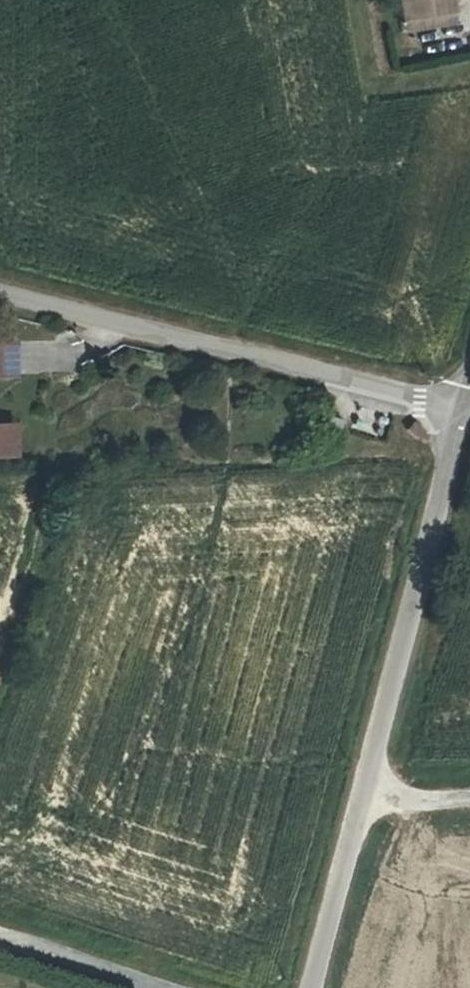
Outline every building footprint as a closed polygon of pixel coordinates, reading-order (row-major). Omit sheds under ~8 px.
[(402,16),(455,7),(454,0),(399,0),(402,16)] [(17,378),(16,344),(0,344),(0,378),(17,378)] [(341,420),(324,414),(321,422),(338,429),(341,420)] [(415,420),(407,428),(417,437),(424,429),(415,420)] [(0,429),(0,456),(17,456),(17,429),(0,429)]
